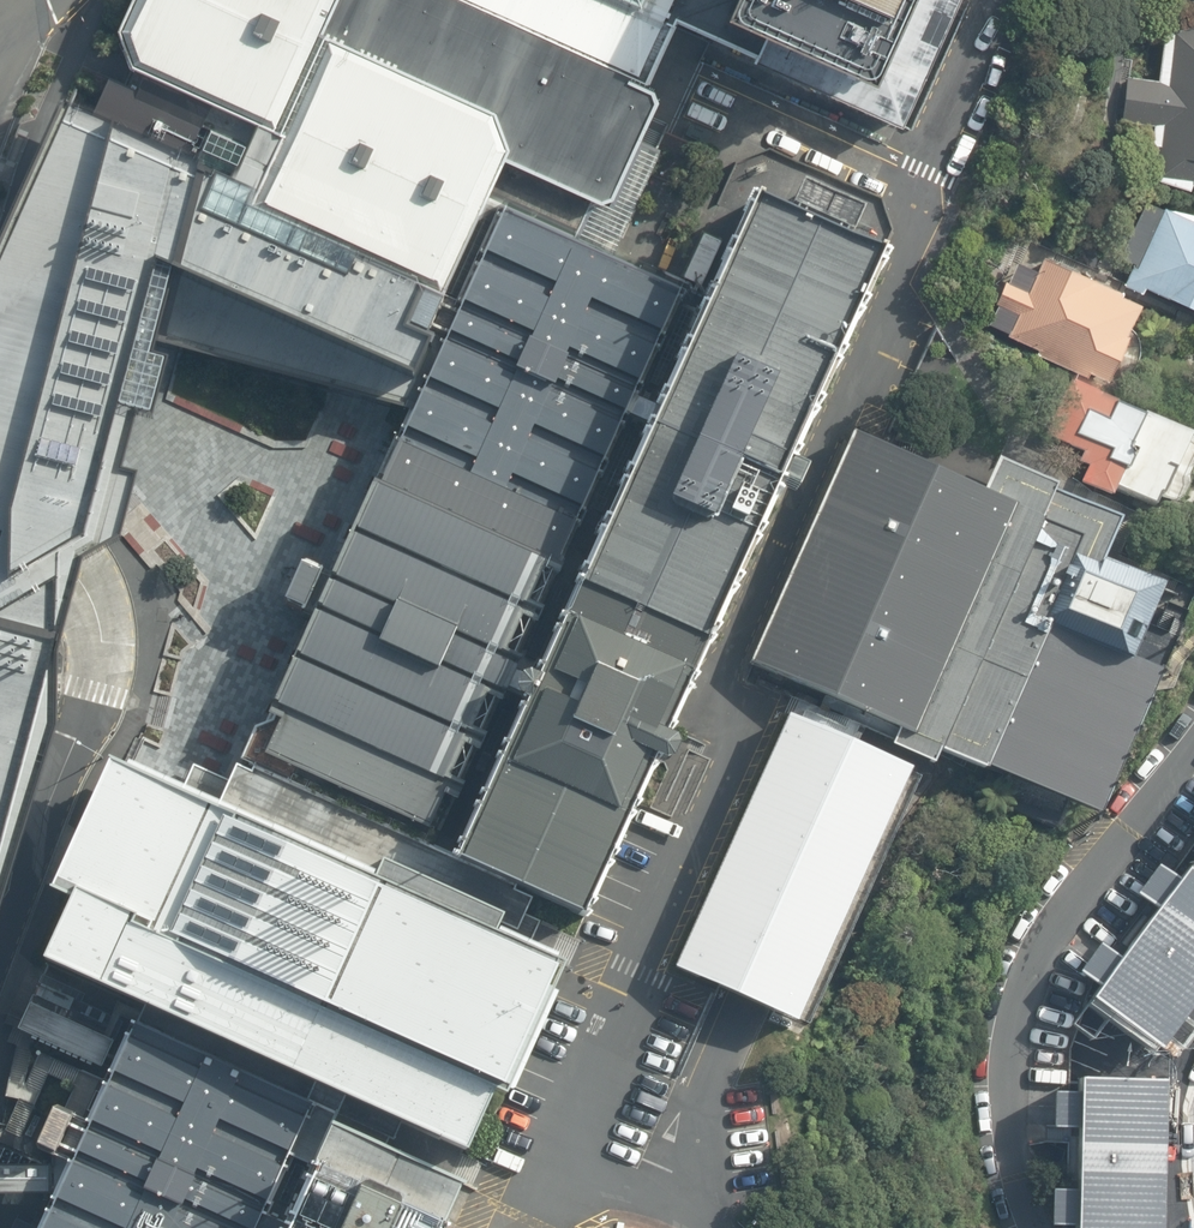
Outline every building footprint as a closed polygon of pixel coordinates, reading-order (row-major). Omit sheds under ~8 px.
[(410,278),(441,293),(488,193),(576,235),(593,196),(600,199),(612,195),(638,138),(657,97),(651,80),(472,0),(129,0),(117,26),(130,65),(107,54),(94,81),(85,99),(87,105),(85,108),(195,156),(209,124),(245,141),(229,178),(227,183),(254,195),(416,266),(410,278)] [(651,80),(655,69),(676,24),(674,22),(675,20),(666,17),(670,8),(667,6),(670,0),(472,0),(651,80)] [(667,6),(670,8),(666,17),(675,20),(675,17),(754,53),(752,57),(906,124),(959,0),(670,0),(667,6)] [(1164,30),(1159,78),(1151,77),(1127,74),(1122,118),(1147,121),(1160,123),(1155,176),(1193,181),(1193,22),(1164,30)] [(66,99),(52,128),(0,245),(0,908),(57,726),(57,681),(57,650),(78,584),(82,561),(105,547),(112,543),(119,539),(121,533),(137,474),(121,469),(136,415),(152,419),(168,359),(152,354),(156,342),(174,273),(412,377),(422,357),(428,343),(431,344),(434,336),(427,333),(445,294),(441,293),(410,278),(416,266),(254,195),(227,183),(229,178),(201,165),(204,160),(195,156),(85,108),(66,99)] [(209,124),(195,156),(204,160),(201,165),(229,178),(245,141),(209,124)] [(576,235),(613,251),(650,173),(661,148),(657,146),(638,138),(612,195),(600,199),(593,196),(576,235)] [(755,196),(713,295),(661,407),(653,425),(537,676),(526,700),(457,855),(518,883),(588,915),(658,758),(664,760),(671,757),(677,744),(674,736),(669,734),(783,482),(795,488),(805,467),(793,461),(887,255),(882,253),(844,235),(846,231),(850,233),(861,211),(800,183),(789,207),(794,209),(792,213),(755,196)] [(254,727),(239,759),(253,766),(434,845),(464,782),(457,779),(472,747),(478,750),(486,733),(479,730),(494,698),(500,701),(505,690),(526,700),(537,676),(516,666),(520,657),(513,654),(529,620),(535,623),(542,608),(536,605),(552,571),(558,574),(562,565),(556,562),(624,412),(632,394),(684,282),(613,251),(576,235),(488,193),(441,293),(445,294),(427,333),(434,336),(431,344),(428,343),(422,357),(435,362),(412,412),(407,410),(357,516),(329,578),(320,574),(321,572),(300,563),(283,602),(303,612),(304,610),(313,614),(266,721),(254,727)] [(1193,306),(1193,211),(1169,206),(1164,204),(1137,266),(1133,264),(1124,283),(1143,292),(1146,285),(1193,306)] [(1122,288),(1044,254),(1038,268),(1017,259),(1008,280),(1005,278),(1000,289),(995,301),(998,302),(989,322),(1008,331),(1006,333),(1039,347),(1037,352),(1089,375),(1090,370),(1108,378),(1128,331),(1127,331),(1141,299),(1120,291),(1122,288)] [(174,273),(156,342),(179,349),(334,391),(407,410),(412,412),(435,362),(422,357),(412,377),(174,273)] [(713,295),(684,282),(632,394),(661,407),(713,295)] [(1076,373),(1047,434),(1084,451),(1080,460),(1089,464),(1084,478),(1082,482),(1113,496),(1114,492),(1116,488),(1156,505),(1160,497),(1175,500),(1179,499),(1181,496),(1185,496),(1190,482),(1188,476),(1193,463),(1193,438),(1191,436),(1193,432),(1146,412),(1145,416),(1116,404),(1117,401),(1098,392),(1101,385),(1076,373)] [(661,407),(632,394),(624,412),(653,425),(661,407)] [(516,666),(537,676),(653,425),(624,412),(556,562),(562,565),(558,574),(552,571),(536,605),(542,608),(535,623),(529,620),(513,654),(520,657),(516,666)] [(986,488),(853,431),(751,660),(899,727),(891,744),(934,763),(940,749),(987,769),(988,766),(1099,814),(1186,614),(1157,601),(1164,584),(1104,558),(1122,518),(1056,489),(1059,483),(999,456),(986,488)] [(457,855),(526,700),(505,690),(500,701),(494,698),(479,730),(486,733),(478,750),(472,747),(457,779),(464,782),(434,845),(457,855)] [(911,768),(790,714),(676,965),(698,976),(718,985),(770,1008),(798,1021),(799,1018),(911,768)] [(514,889),(518,883),(457,855),(434,845),(253,766),(251,771),(237,764),(236,764),(229,780),(193,764),(183,786),(128,761),(126,766),(123,764),(109,758),(50,887),(72,897),(42,958),(49,962),(132,1000),(141,1004),(144,1005),(316,1081),(308,1099),(311,1100),(288,1152),(311,1162),(441,1221),(459,1183),(463,1185),(465,1182),(386,1145),(389,1138),(393,1140),(402,1121),(468,1151),(497,1088),(505,1092),(559,960),(530,947),(542,920),(526,913),(533,898),(514,889)] [(1193,1002),(1193,871),(1189,868),(1180,879),(1159,864),(1137,893),(1157,908),(1122,956),(1101,941),(1079,971),(1100,986),(1092,997),(1160,1047),(1193,1002)] [(132,1000),(49,962),(17,1029),(101,1068),(132,1000)] [(311,1162),(288,1152),(311,1100),(308,1099),(316,1081),(144,1005),(136,1021),(131,1020),(87,1123),(51,1107),(34,1146),(68,1161),(49,1203),(38,1227),(282,1227),(311,1162)] [(1167,1078),(1080,1076),(1080,1091),(1054,1091),(1053,1127),(1080,1127),(1078,1189),(1052,1188),(1051,1224),(1077,1225),(1077,1227),(1164,1227),(1167,1078)] [(311,1162),(282,1227),(438,1227),(441,1221),(311,1162)]
